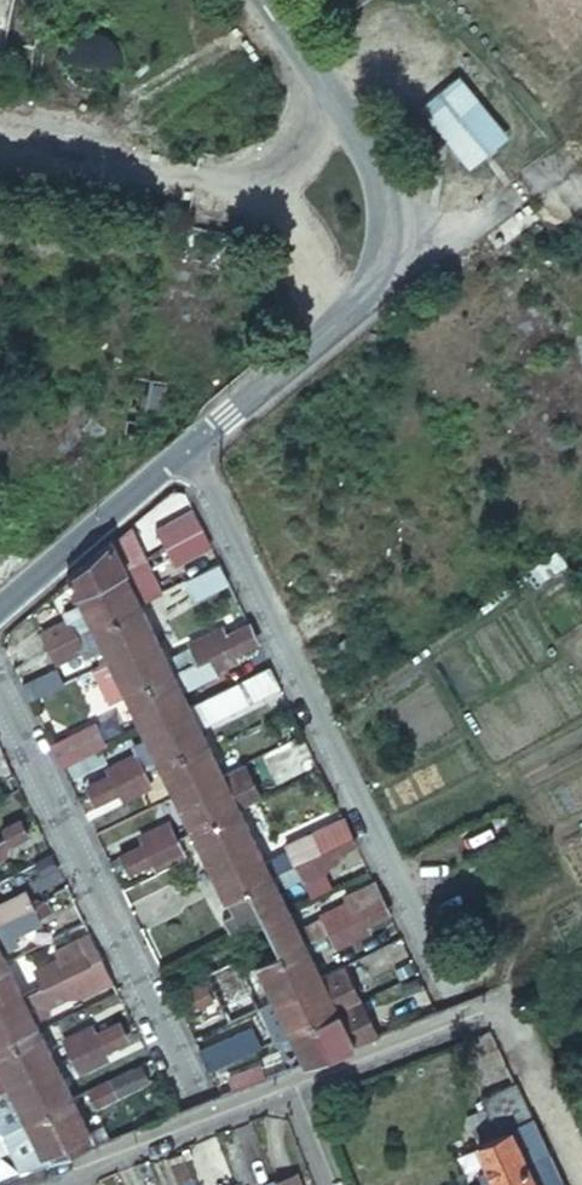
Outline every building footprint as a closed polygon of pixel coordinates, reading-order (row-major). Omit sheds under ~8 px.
[(5,40),(12,0),(0,0),(0,39),(5,40)] [(62,18),(59,24),(58,30),(58,36),(60,42),(64,47),(69,50),(75,52),(81,52),(87,50),(92,47),(96,42),(99,36),(99,30),(98,24),(95,19),(90,14),(85,12),(79,11),(72,12),(67,14),(62,18)] [(445,94),(418,118),(466,177),(495,154),(445,94)] [(202,526),(194,509),(164,526),(173,545),(180,542),(180,538),(202,526)] [(180,542),(173,545),(180,558),(210,542),(202,526),(180,538),(180,542)] [(128,568),(148,558),(133,527),(115,542),(128,568)] [(115,542),(114,539),(69,577),(77,592),(79,591),(102,580),(128,568),(115,542)] [(164,590),(148,558),(128,568),(102,580),(118,614),(139,603),(164,590)] [(229,580),(220,563),(191,577),(199,596),(229,580)] [(102,580),(79,591),(84,601),(67,608),(71,616),(42,630),(50,647),(79,633),(95,625),(118,614),(102,580)] [(156,637),(139,603),(118,614),(134,648),(156,637)] [(110,658),(134,648),(118,614),(95,625),(110,658)] [(254,632),(250,624),(227,635),(224,629),(193,644),(199,658),(254,632)] [(235,650),(257,639),(254,632),(199,658),(206,672),(238,657),(235,650)] [(79,633),(50,647),(57,660),(86,647),(79,633)] [(134,648),(150,682),(173,671),(194,660),(192,654),(187,656),(184,649),(166,658),(156,637),(134,648)] [(127,693),(150,682),(134,648),(110,658),(94,666),(104,685),(111,700),(127,693)] [(167,715),(183,750),(206,739),(197,720),(277,681),(269,665),(189,704),(167,715)] [(24,683),(30,697),(65,680),(58,666),(24,683)] [(150,682),(167,715),(189,704),(173,671),(150,682)] [(143,727),(167,715),(150,682),(127,693),(143,727)] [(143,768),(159,761),(183,750),(167,715),(143,727),(149,737),(132,745),(136,754),(109,767),(112,773),(88,784),(93,793),(143,768)] [(63,765),(106,745),(96,722),(52,743),(63,765)] [(183,750),(200,784),(223,774),(206,739),(183,750)] [(159,761),(176,795),(200,784),(183,750),(159,761)] [(223,774),(200,784),(216,817),(239,806),(252,800),(236,767),(223,774)] [(150,783),(143,768),(93,793),(96,799),(119,788),(122,795),(150,783)] [(176,795),(192,829),(216,817),(200,784),(176,795)] [(216,817),(233,853),(256,841),(239,806),(216,817)] [(25,826),(21,817),(0,827),(0,838),(25,826)] [(192,829),(209,864),(233,853),(216,817),(192,829)] [(125,861),(176,837),(169,821),(141,834),(145,842),(122,855),(125,861)] [(289,847),(297,863),(352,837),(347,828),(344,821),(322,831),(289,847)] [(0,838),(0,854),(9,850),(6,842),(28,832),(25,826),(0,838)] [(182,851),(176,837),(125,861),(128,868),(152,857),(156,864),(182,851)] [(352,837),(297,863),(304,877),(331,865),(336,862),(332,854),(355,843),(352,837)] [(233,853),(249,885),(272,874),(256,841),(233,853)] [(334,873),(362,859),(355,843),(332,854),(336,862),(331,865),(334,873)] [(209,864),(225,898),(249,885),(233,853),(209,864)] [(34,892),(63,877),(52,854),(22,869),(34,892)] [(257,902),(265,920),(289,909),(272,874),(249,885),(257,902)] [(346,897),(348,903),(354,900),(357,907),(380,896),(374,884),(346,897)] [(249,885),(225,898),(233,914),(257,902),(249,885)] [(8,919),(36,905),(28,888),(0,901),(0,922),(8,919)] [(265,920),(281,954),(305,943),(330,930),(384,904),(380,896),(357,907),(354,900),(348,903),(322,915),(323,916),(298,928),(289,909),(265,920)] [(364,922),(387,912),(384,904),(330,930),(337,945),(368,929),(364,922)] [(0,922),(0,964),(8,960),(4,952),(20,944),(16,936),(44,922),(36,905),(8,919),(0,922)] [(281,954),(297,988),(322,976),(305,943),(281,954)] [(32,969),(40,986),(91,961),(88,954),(66,965),(61,956),(32,969)] [(261,1005),(297,988),(281,954),(245,971),(261,1005)] [(40,986),(24,993),(0,1005),(16,1039),(40,1028),(36,1018),(49,1013),(49,1005),(70,994),(84,993),(113,980),(102,956),(91,961),(40,986)] [(190,998),(242,973),(234,957),(206,971),(210,978),(187,990),(190,998)] [(8,960),(0,964),(0,1005),(24,993),(8,960)] [(315,1022),(359,1001),(343,966),(322,976),(297,988),(315,1022)] [(249,987),(242,973),(190,998),(194,1005),(217,994),(221,1000),(249,987)] [(289,1030),(291,1034),(315,1022),(297,988),(261,1005),(276,1038),(289,1030)] [(329,1053),(375,1035),(359,1001),(315,1022),(329,1053)] [(0,1005),(0,1047),(16,1039),(0,1005)] [(66,1039),(73,1054),(124,1030),(120,1022),(98,1033),(94,1025),(66,1039)] [(315,1022),(291,1034),(304,1063),(329,1053),(315,1022)] [(33,1073),(57,1062),(40,1028),(16,1039),(33,1073)] [(261,1047),(252,1028),(200,1053),(209,1072),(261,1047)] [(124,1030),(73,1054),(80,1069),(108,1055),(104,1046),(127,1036),(124,1030)] [(33,1073),(16,1039),(0,1047),(0,1064),(10,1084),(33,1073)] [(49,1108),(73,1096),(57,1062),(33,1073),(49,1108)] [(143,1063),(86,1088),(95,1109),(153,1083),(143,1063)] [(231,1081),(235,1090),(268,1077),(264,1068),(231,1081)] [(49,1108),(33,1073),(10,1084),(0,1089),(0,1107),(2,1106),(12,1125),(26,1118),(49,1108)] [(535,1111),(520,1080),(481,1098),(494,1129),(535,1111)] [(72,1153),(96,1144),(73,1096),(49,1108),(67,1143),(73,1140),(75,1144),(69,1148),(72,1153)] [(67,1143),(49,1108),(26,1118),(47,1163),(72,1153),(69,1148),(75,1144),(73,1140),(67,1143)] [(495,1172),(551,1146),(535,1111),(494,1129),(479,1136),(491,1162),(478,1168),(483,1178),(495,1172)] [(18,1140),(12,1125),(0,1131),(0,1149),(18,1140)] [(551,1146),(495,1172),(501,1184),(560,1184),(567,1182),(551,1146)] [(199,1178),(188,1149),(171,1156),(181,1184),(199,1178)] [(155,1166),(145,1170),(151,1183),(160,1179),(155,1166)] [(280,1184),(304,1184),(298,1170),(277,1178),(280,1184)]
